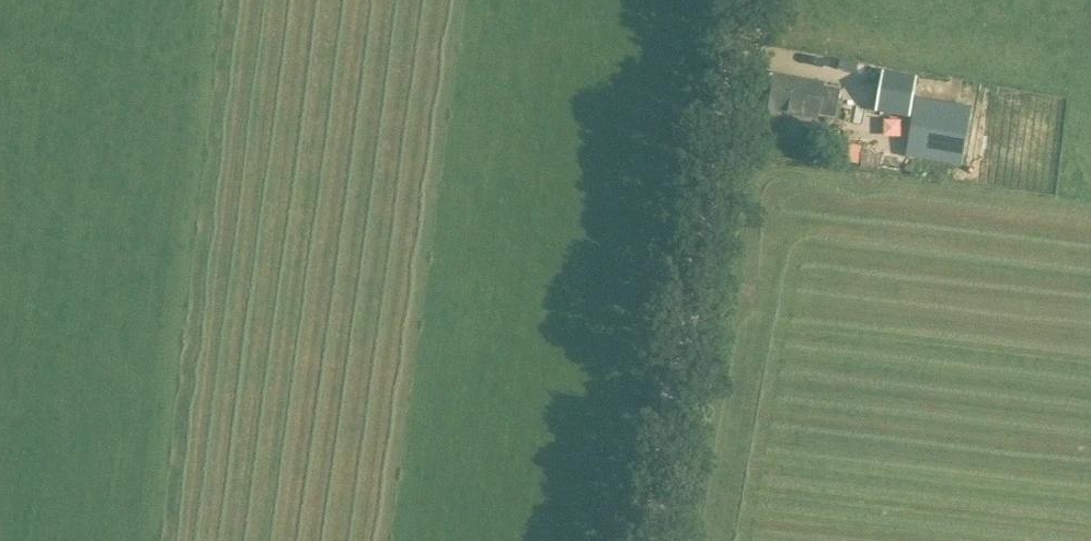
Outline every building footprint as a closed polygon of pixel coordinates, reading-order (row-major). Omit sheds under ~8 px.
[(916,77),(884,71),(877,111),(908,116),(916,77)] [(816,117),(834,120),(839,91),(821,88),(821,86),(774,77),(768,110),(815,118),(816,117)] [(961,165),(969,120),(915,110),(906,155),(961,165)] [(858,147),(839,144),(837,159),(856,162),(858,147)]
